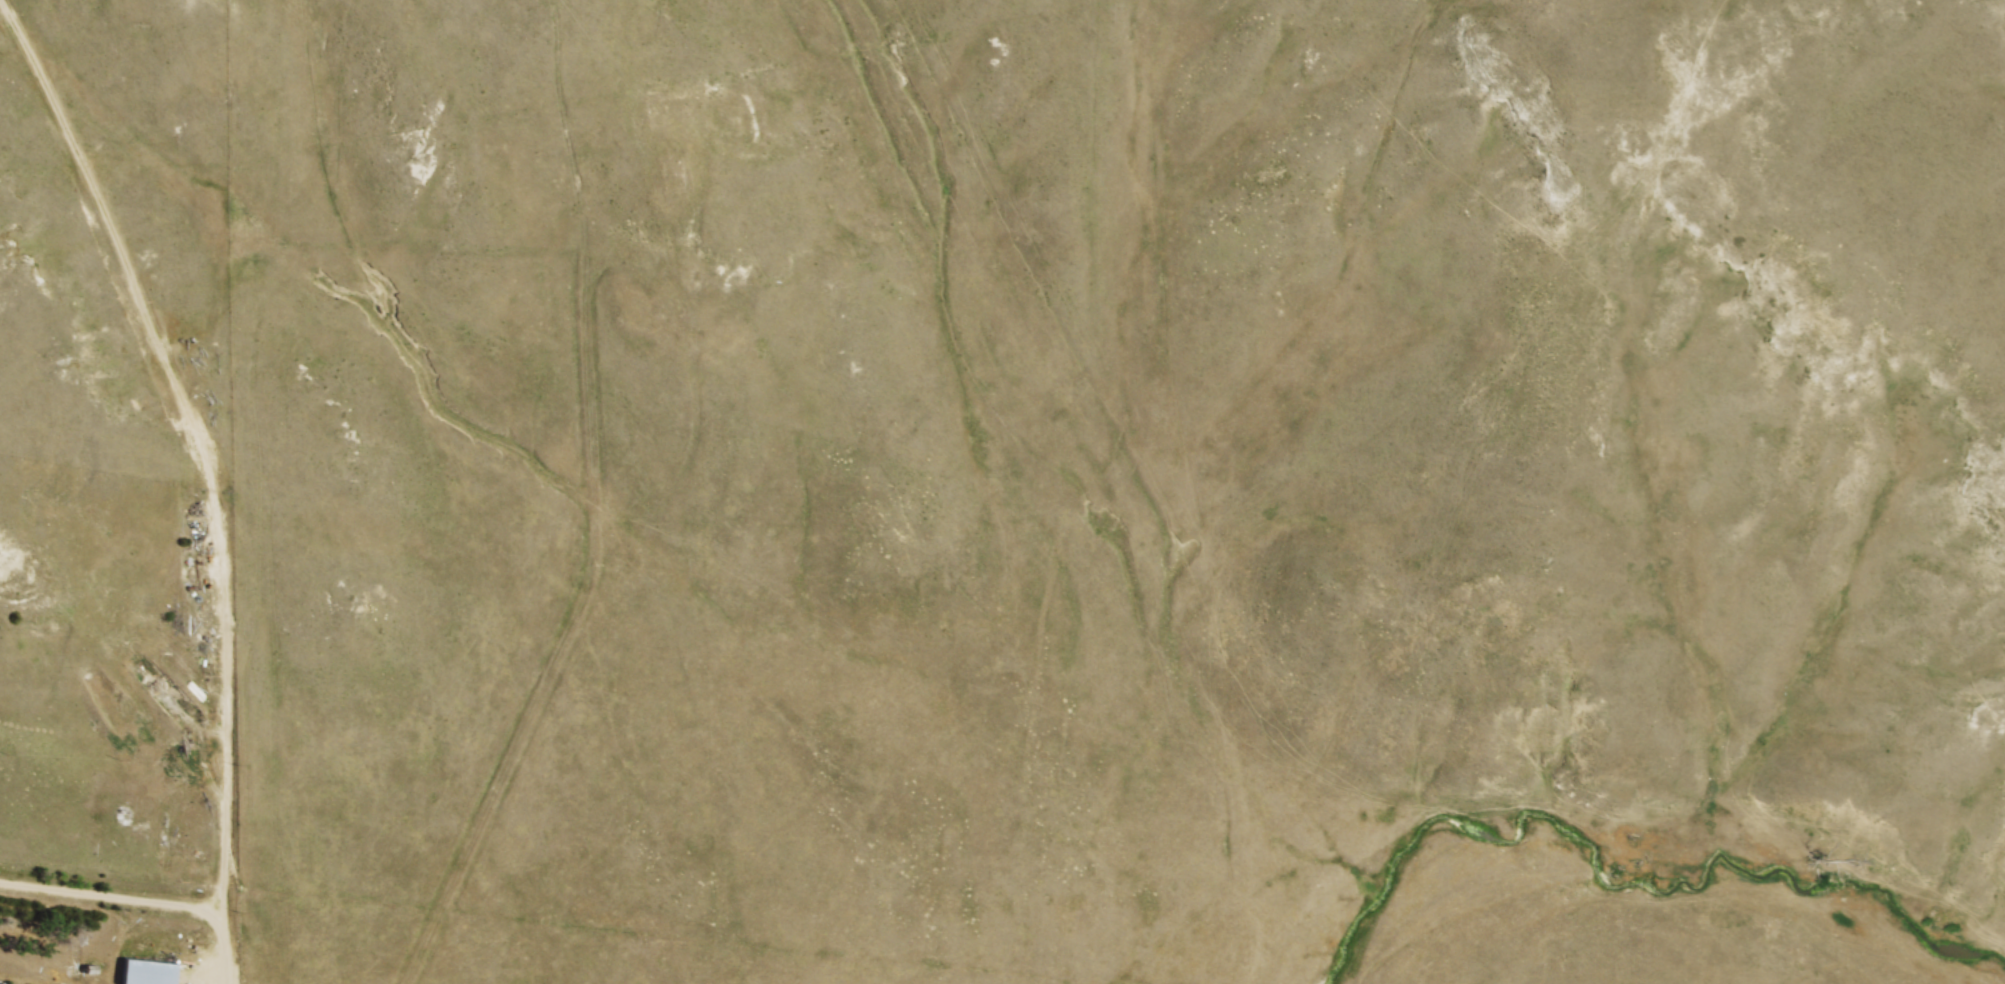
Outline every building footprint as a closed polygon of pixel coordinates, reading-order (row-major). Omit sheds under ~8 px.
[(123,958),(121,983),(174,983),(176,963),(123,958)]
